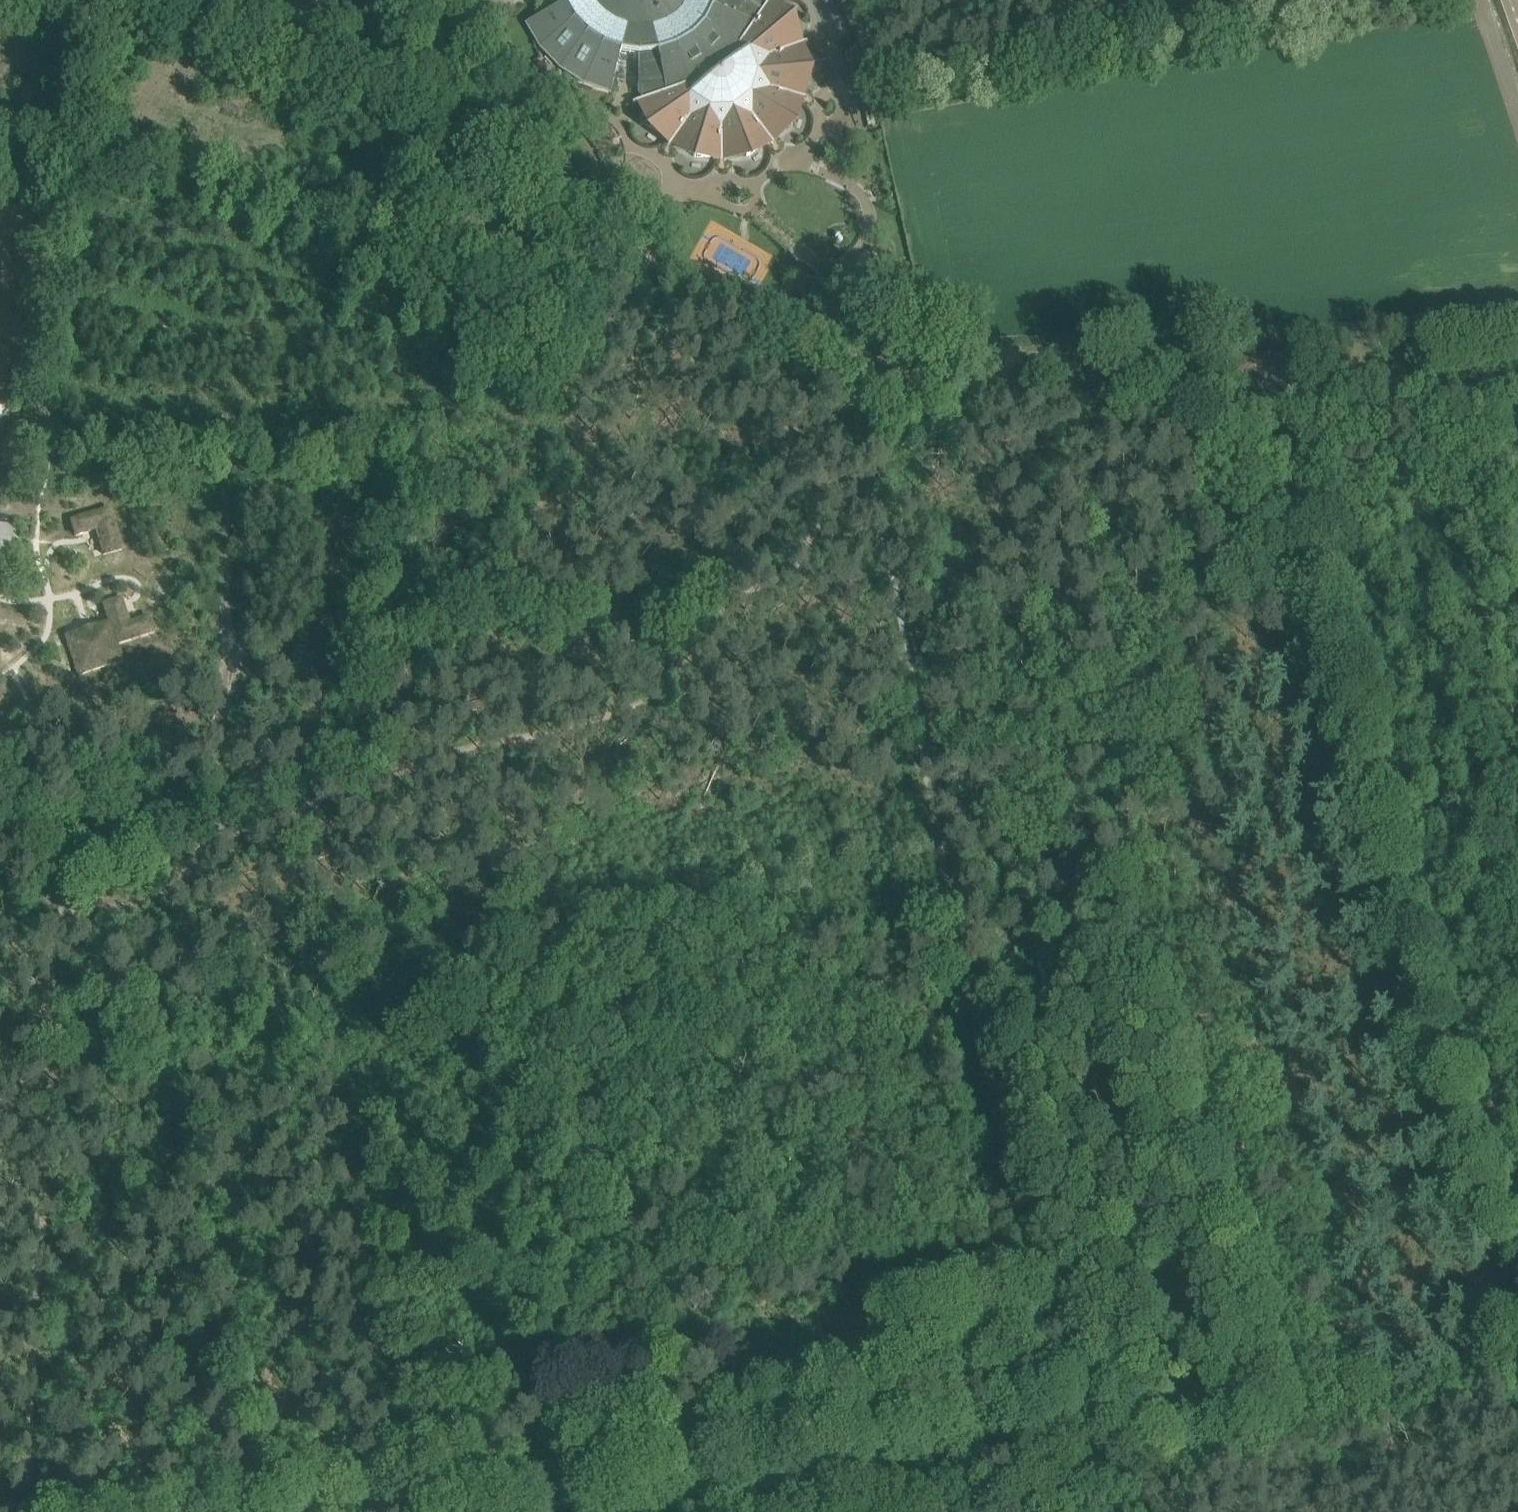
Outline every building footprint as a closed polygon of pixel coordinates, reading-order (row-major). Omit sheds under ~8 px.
[(564,5),(539,17),(527,23),(533,25),(543,41),(541,46),(541,47),(547,47),(561,61),(561,67),(567,66),(583,77),(584,82),(584,83),(590,80),(608,87),(610,92),(611,92),(616,72),(616,71),(618,62),(620,52),(639,55),(657,53),(666,93),(667,93),(669,88),(688,82),(693,85),(695,79),(711,69),(717,70),(717,64),(732,49),(738,48),(737,42),(746,23),(751,21),(751,20),(738,17),(712,9),(713,0),(562,0),(564,5)] [(769,0),(766,6),(741,49),(719,72),(695,87),(667,96),(639,106),(633,108),(646,144),(671,157),(695,174),(722,168),(752,174),(774,149),(796,138),(804,102),(811,81),(801,49),(791,26),(772,4),(769,0)] [(7,271),(9,232),(0,231),(0,271),(7,271)] [(755,232),(729,254),(747,275),(773,253),(755,232)] [(110,510),(71,521),(76,536),(96,530),(104,555),(122,550),(110,510)] [(121,599),(104,605),(117,644),(154,633),(150,618),(129,624),(121,599)] [(110,623),(66,637),(78,675),(122,661),(110,623)] [(10,698),(5,683),(0,684),(0,701),(10,698)]
